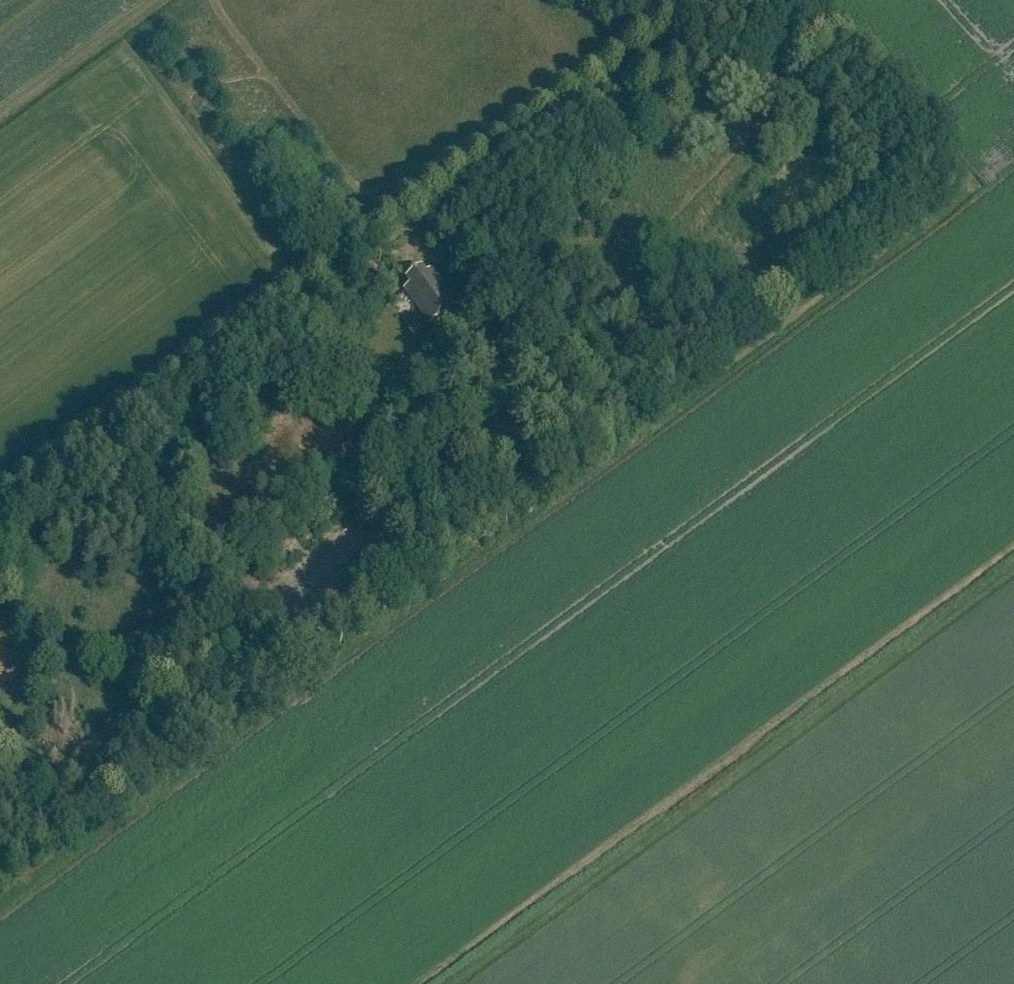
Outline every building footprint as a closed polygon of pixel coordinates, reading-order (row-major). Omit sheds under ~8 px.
[(460,305),(434,267),(426,272),(423,267),(407,278),(410,283),(406,286),(432,325),(460,305)]
